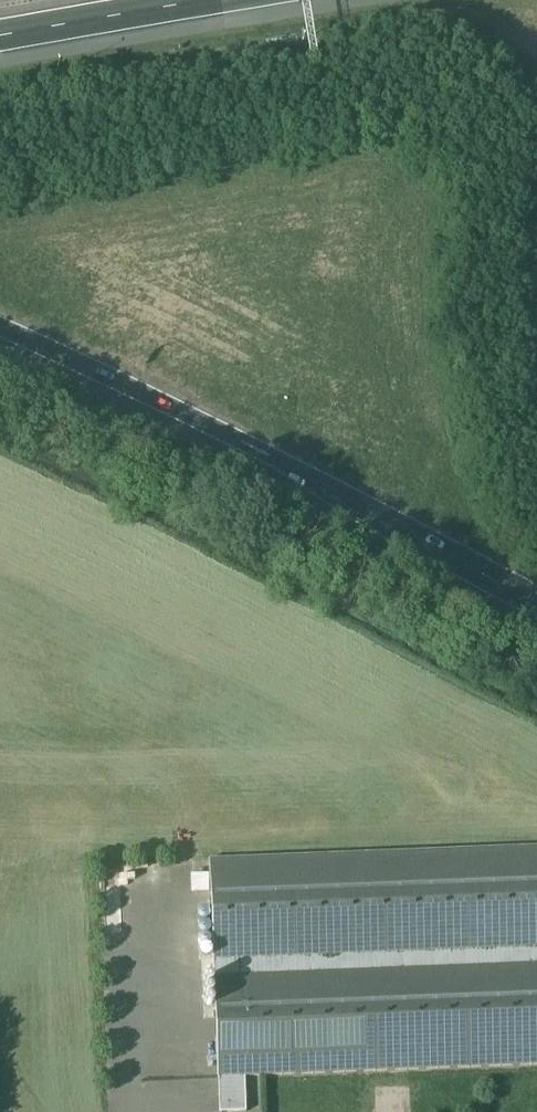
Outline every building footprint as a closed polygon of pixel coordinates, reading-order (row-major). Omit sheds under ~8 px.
[(219,1111),(222,1111),(246,1111),(244,1076),(536,1064),(536,846),(209,859),(219,1111)]
